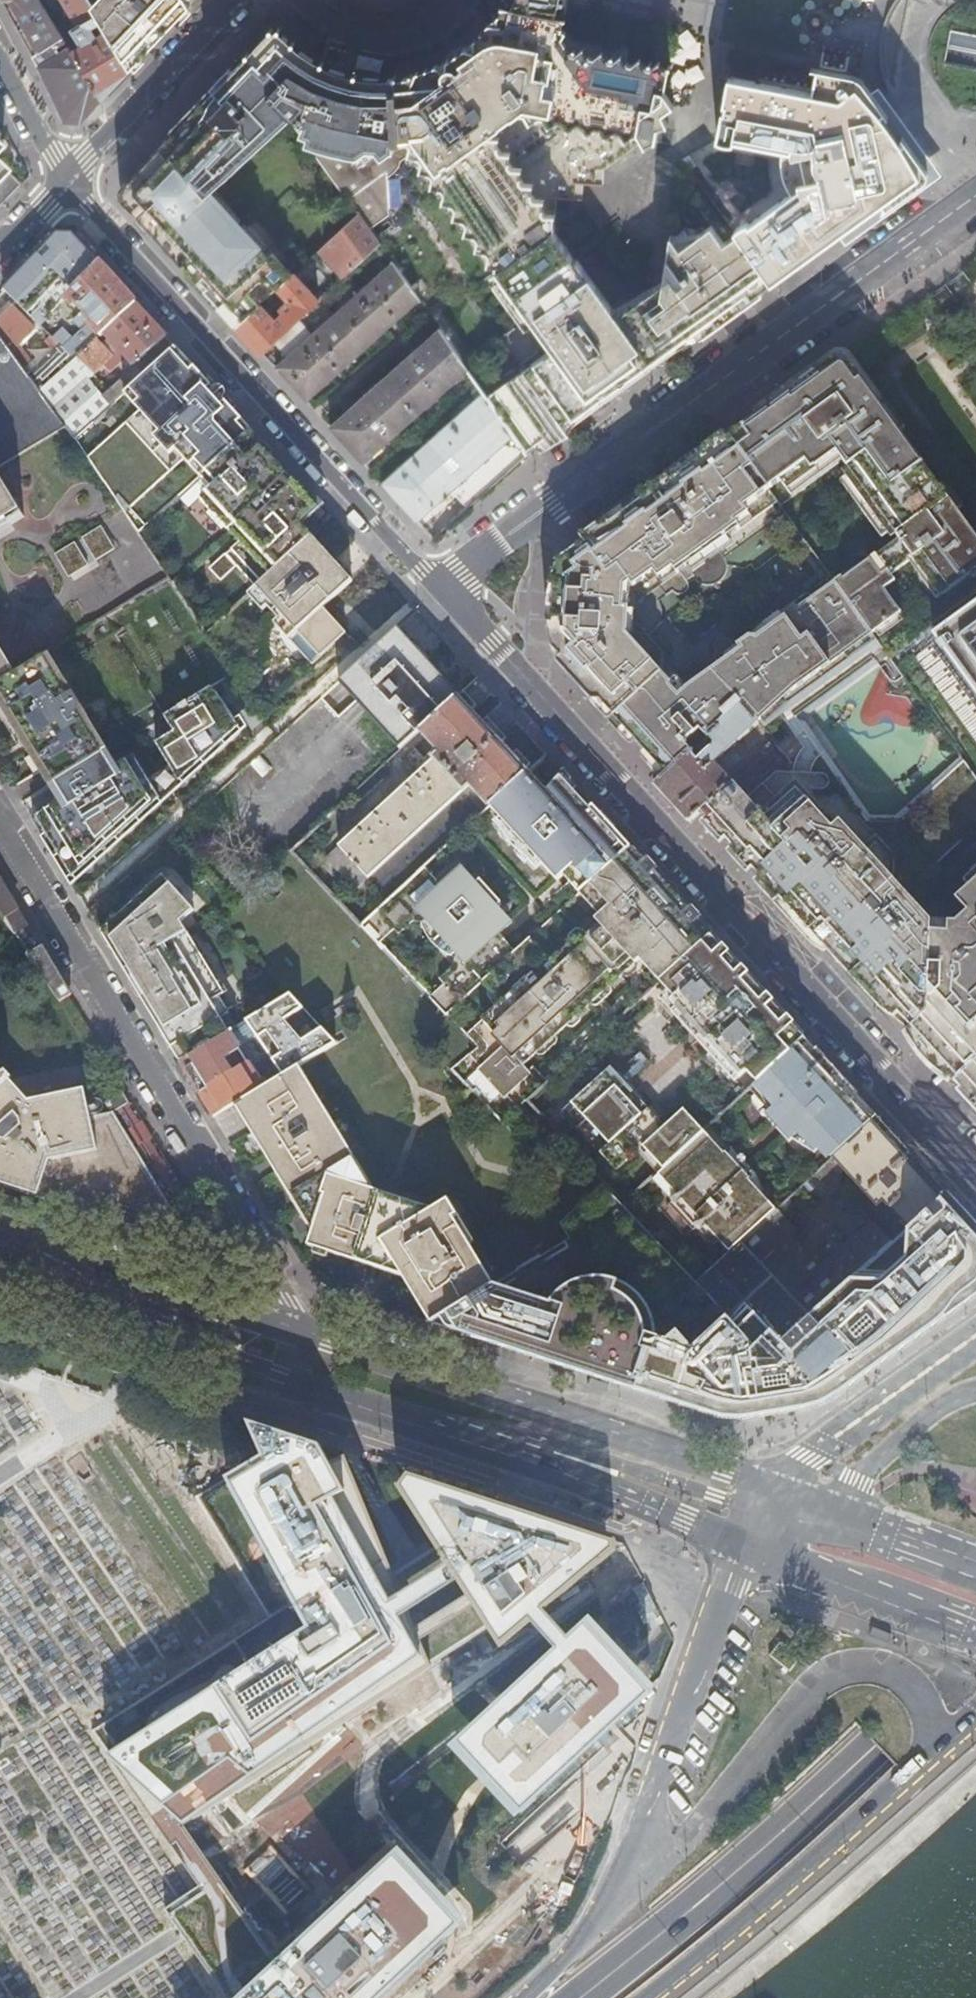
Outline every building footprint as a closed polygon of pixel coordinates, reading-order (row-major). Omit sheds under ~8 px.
[(101,102),(71,54),(37,0),(7,0),(3,3),(65,125),(82,123),(101,102)] [(130,72),(107,33),(95,39),(91,31),(102,25),(91,8),(92,7),(88,0),(60,0),(72,20),(68,22),(70,27),(69,28),(82,48),(71,54),(101,102),(111,92),(130,72)] [(92,7),(91,8),(102,25),(107,33),(130,72),(132,70),(142,60),(153,48),(168,33),(178,22),(188,11),(190,9),(185,0),(99,0),(92,7)] [(507,5),(568,17),(573,0),(509,0),(507,5)] [(486,262),(496,266),(498,269),(551,231),(546,224),(547,213),(556,214),(558,197),(576,199),(577,182),(584,183),(596,184),(597,169),(604,169),(645,140),(649,146),(659,139),(661,128),(668,93),(672,71),(661,59),(651,66),(643,56),(633,63),(624,52),(615,59),(605,48),(594,55),(586,45),(576,51),(564,39),(571,27),(567,24),(567,21),(568,17),(507,5),(500,16),(497,20),(492,27),(483,37),(473,46),(462,54),(452,60),(441,65),(430,69),(419,72),(411,74),(407,75),(396,76),(400,146),(412,146),(409,154),(419,157),(422,161),(420,169),(431,173),(432,175),(431,186),(442,189),(444,192),(442,200),(452,203),(454,206),(452,216),(463,218),(466,223),(464,232),(475,235),(477,239),(476,248),(486,251),(488,254),(486,262)] [(192,15),(188,11),(178,22),(182,25),(192,15)] [(414,70),(411,74),(419,72),(430,69),(441,65),(452,60),(462,54),(473,46),(483,37),(492,27),(497,20),(491,21),(491,22),(489,23),(488,25),(486,27),(485,29),(483,30),(482,32),(480,34),(479,35),(477,37),(475,39),(473,40),(472,42),(470,43),(468,45),(466,46),(464,47),(463,49),(461,50),(459,51),(457,53),(455,54),(453,55),(451,56),(449,57),(447,59),(445,60),(443,61),(441,61),(438,62),(436,63),(434,64),(432,65),(430,66),(428,67),(425,67),(423,68),(421,69),(419,69),(416,70),(414,70)] [(178,22),(168,33),(171,37),(174,37),(182,28),(182,25),(178,22)] [(95,39),(107,33),(102,25),(91,31),(95,39)] [(299,44),(290,35),(288,32),(285,31),(282,30),(279,30),(276,30),(273,30),(270,31),(267,33),(264,35),(255,45),(243,57),(287,119),(357,218),(366,230),(389,214),(387,177),(391,174),(397,170),(399,166),(400,161),(409,154),(412,146),(400,146),(396,76),(380,76),(365,74),(349,71),(336,66),(323,60),(311,52),(299,44)] [(142,60),(146,63),(149,63),(157,55),(157,52),(153,48),(142,60)] [(168,157),(202,194),(205,191),(210,187),(287,119),(243,57),(169,134),(159,144),(158,145),(168,157)] [(142,60),(132,70),(136,74),(146,63),(142,60)] [(676,104),(668,93),(661,128),(670,124),(667,110),(676,104)] [(205,191),(202,194),(168,157),(158,145),(148,156),(124,180),(117,188),(116,194),(118,197),(120,201),(123,203),(137,216),(136,217),(153,236),(216,305),(236,327),(259,307),(277,291),(292,277),(269,252),(265,256),(237,225),(234,222),(205,191)] [(577,182),(576,199),(583,199),(584,183),(577,182)] [(210,187),(205,191),(234,222),(238,218),(210,187)] [(546,224),(551,231),(554,229),(556,214),(547,213),(546,224)] [(366,230),(357,218),(337,236),(352,253),(345,259),(347,261),(342,265),(348,272),(377,245),(366,230)] [(241,221),(237,225),(265,256),(269,252),(241,221)] [(678,249),(668,257),(664,280),(627,307),(626,306),(626,305),(625,304),(624,303),(624,302),(623,301),(622,300),(622,299),(612,306),(595,282),(593,283),(554,229),(551,231),(498,269),(497,270),(502,278),(529,317),(520,323),(461,364),(466,370),(482,393),(513,437),(527,457),(567,429),(593,410),(654,366),(665,359),(675,351),(681,347),(711,326),(719,320),(729,313),(772,282),(737,235),(726,242),(722,238),(713,225),(703,232),(678,249)] [(678,249),(703,232),(680,237),(670,239),(668,257),(678,249)] [(54,235),(0,291),(13,304),(36,327),(41,322),(30,310),(60,281),(71,293),(99,266),(70,235),(63,235),(54,235)] [(285,358),(274,369),(304,402),(417,302),(390,264),(309,336),(296,320),(272,342),(285,358)] [(134,305),(99,266),(71,293),(63,300),(72,311),(76,308),(89,322),(86,325),(97,338),(134,305)] [(259,307),(236,327),(260,353),(272,342),(296,320),(316,302),(293,276),(292,277),(277,291),(288,304),(280,311),(278,309),(274,313),(278,318),(273,323),(259,307)] [(529,317),(502,278),(493,284),(520,323),(529,317)] [(0,318),(0,341),(20,368),(26,363),(15,347),(36,327),(13,304),(6,312),(0,318)] [(160,334),(134,305),(97,338),(95,340),(71,362),(69,363),(38,391),(52,410),(54,408),(79,436),(130,390),(121,380),(102,397),(87,380),(117,354),(133,371),(166,341),(160,334)] [(84,329),(60,351),(71,362),(95,340),(84,329)] [(461,364),(437,330),(327,427),(360,463),(466,370),(461,364)] [(66,428),(52,410),(38,391),(28,377),(20,368),(0,341),(0,468),(66,428)] [(904,431),(909,427),(854,351),(854,350),(853,349),(852,349),(851,349),(850,348),(849,348),(848,349),(846,350),(807,377),(780,397),(760,411),(764,416),(848,356),(849,356),(850,356),(851,357),(904,431)] [(58,349),(28,377),(38,391),(69,363),(71,362),(60,351),(58,349)] [(79,436),(75,440),(105,486),(211,389),(201,379),(175,350),(130,390),(79,436)] [(846,577),(844,574),(838,578),(841,582),(876,631),(904,611),(887,587),(883,582),(894,573),(917,557),(926,571),(927,571),(929,570),(946,594),(974,574),(975,576),(975,532),(961,511),(946,490),(904,431),(851,357),(850,356),(849,356),(848,356),(764,416),(737,436),(774,489),(786,481),(792,490),(812,476),(809,472),(818,465),(821,469),(842,454),(846,458),(855,471),(851,474),(892,532),(896,529),(902,537),(846,577)] [(201,379),(211,389),(232,412),(236,409),(226,398),(224,393),(221,388),(218,386),(214,385),(205,375),(201,379)] [(211,389),(105,486),(138,536),(186,491),(195,484),(198,480),(226,455),(250,433),(232,412),(211,389)] [(513,437),(482,393),(378,484),(413,522),(513,437)] [(299,526),(319,508),(250,433),(226,455),(198,480),(208,491),(205,495),(235,528),(244,538),(237,545),(224,557),(234,568),(243,579),(249,574),(259,586),(311,539),(299,526)] [(670,477),(665,481),(668,485),(734,438),(734,437),(733,436),(732,435),(731,435),(730,434),(729,434),(727,434),(726,435),(725,435),(716,442),(691,459),(673,473),(669,476),(670,477)] [(694,567),(775,509),(784,502),(774,489),(737,436),(734,438),(668,485),(608,529),(585,545),(556,566),(559,569),(555,584),(551,605),(550,622),(551,633),(553,648),(549,650),(556,657),(587,692),(615,724),(620,729),(625,735),(633,745),(642,754),(660,775),(662,778),(701,742),(741,706),(758,726),(779,707),(775,701),(783,695),(795,712),(797,711),(843,676),(874,653),(886,644),(876,631),(841,582),(818,599),(749,649),(740,656),(737,651),(733,645),(729,642),(724,642),(719,644),(716,648),(715,652),(716,657),(721,664),(710,672),(670,701),(662,692),(655,684),(657,659),(643,643),(640,640),(641,613),(664,597),(671,607),(678,602),(681,606),(685,608),(691,608),(695,605),(698,601),(698,596),(697,592),(693,586),(699,581),(696,577),(694,571),(694,567)] [(821,469),(818,465),(809,472),(812,476),(792,490),(786,481),(774,489),(784,502),(846,458),(842,454),(821,469)] [(851,474),(844,479),(885,537),(892,532),(851,474)] [(668,485),(665,481),(658,486),(644,496),(643,494),(627,506),(606,522),(607,524),(605,525),(608,529),(668,485)] [(951,486),(946,490),(961,511),(966,507),(951,486)] [(198,502),(237,545),(244,538),(235,528),(205,495),(198,502)] [(15,521),(0,497),(0,531),(15,521)] [(696,577),(699,581),(704,586),(712,589),(718,588),(726,585),(732,578),(734,572),(734,565),(731,557),(783,520),(775,509),(694,567),(694,571),(696,577)] [(608,529),(605,525),(582,541),(585,545),(608,529)] [(101,526),(52,550),(65,575),(114,551),(101,526)] [(351,584),(311,539),(259,586),(255,590),(295,634),(321,611),(325,608),(329,604),(351,584)] [(218,582),(234,568),(224,557),(208,571),(218,582)] [(926,571),(922,574),(940,599),(946,594),(929,570),(927,571),(926,571)] [(883,582),(887,587),(899,579),(894,573),(883,582)] [(249,574),(243,579),(254,591),(255,590),(259,586),(249,574)] [(749,649),(818,599),(814,594),(788,614),(777,617),(767,623),(759,630),(753,639),(737,651),(740,656),(749,649)] [(661,615),(671,607),(664,597),(641,613),(640,640),(643,643),(655,634),(660,629),(662,624),(662,618),(661,615)] [(937,634),(975,688),(975,606),(937,634)] [(365,659),(337,684),(398,752),(420,732),(457,697),(397,631),(365,659)] [(15,674),(5,658),(0,650),(0,682),(15,674)] [(880,662),(874,653),(843,676),(797,711),(802,718),(880,662)] [(15,674),(0,682),(0,714),(16,740),(22,737),(31,753),(26,756),(36,772),(41,769),(51,785),(103,755),(107,753),(47,654),(15,674)] [(675,680),(657,659),(655,684),(662,692),(675,680)] [(670,701),(710,672),(706,667),(703,665),(700,664),(696,663),(693,664),(675,680),(662,692),(670,701)] [(241,735),(212,692),(164,720),(169,727),(174,736),(165,741),(155,746),(170,770),(176,780),(195,769),(197,773),(241,735)] [(466,692),(461,697),(473,710),(478,705),(466,692)] [(587,692),(582,697),(607,726),(610,729),(615,724),(587,692)] [(457,697),(420,732),(433,747),(441,754),(325,859),(355,894),(471,789),(489,810),(529,773),(526,770),(514,756),(503,744),(485,724),(473,710),(461,697),(460,695),(457,697)] [(784,720),(795,712),(783,695),(775,701),(779,707),(758,726),(766,734),(784,720)] [(662,778),(653,786),(662,795),(670,804),(687,823),(698,813),(729,784),(722,776),(739,760),(731,750),(758,726),(741,706),(701,742),(662,778)] [(802,718),(797,711),(795,712),(784,720),(803,747),(798,754),(795,761),(793,766),(793,772),(822,773),(823,773),(824,774),(826,775),(827,776),(828,777),(829,779),(829,781),(829,795),(841,796),(881,839),(968,759),(963,752),(894,815),(868,816),(802,718)] [(490,718),(485,724),(503,744),(509,739),(490,718)] [(620,729),(615,724),(610,729),(620,740),(625,735),(620,729)] [(625,735),(620,740),(626,747),(630,747),(633,745),(625,735)] [(22,737),(16,740),(26,756),(31,753),(22,737)] [(514,756),(526,770),(532,765),(520,751),(514,756)] [(117,769),(107,753),(103,755),(51,785),(46,788),(55,804),(28,820),(62,876),(80,864),(84,869),(143,819),(139,811),(159,800),(154,793),(148,782),(133,759),(117,769)] [(655,779),(660,775),(642,754),(639,757),(639,761),(655,779)] [(793,772),(775,772),(746,800),(731,783),(729,784),(698,813),(704,820),(721,838),(723,841),(730,848),(750,870),(758,878),(775,897),(811,936),(912,1047),(929,1065),(939,1077),(947,1086),(975,1060),(975,1011),(972,1007),(965,999),(975,990),(975,879),(968,886),(955,898),(967,911),(953,923),(945,931),(931,930),(931,921),(906,893),(918,882),(923,883),(927,883),(931,882),(935,879),(937,875),(938,871),(936,864),(964,839),(968,840),(972,840),(975,839),(975,770),(968,759),(881,839),(841,796),(829,795),(829,781),(829,779),(828,777),(827,776),(826,775),(824,774),(823,773),(822,773),(793,772)] [(41,769),(36,772),(46,788),(51,785),(41,769)] [(176,780),(170,770),(148,782),(154,793),(159,800),(139,811),(143,819),(197,773),(195,769),(176,780)] [(529,773),(489,810),(499,820),(540,867),(555,883),(564,875),(581,894),(631,849),(614,831),(600,816),(593,808),(589,811),(573,794),(564,784),(558,783),(550,790),(552,792),(548,795),(529,773)] [(565,773),(556,781),(558,783),(564,784),(573,794),(580,789),(565,773)] [(25,808),(43,802),(34,777),(16,784),(25,808)] [(603,814),(600,816),(614,831),(617,829),(603,814)] [(540,867),(499,820),(494,825),(502,834),(500,837),(509,847),(511,846),(517,852),(515,854),(524,864),(527,861),(536,871),(540,867)] [(721,838),(704,820),(699,825),(718,845),(723,841),(721,838)] [(745,875),(750,870),(730,848),(725,853),(745,875)] [(498,1001),(460,1034),(475,1050),(450,1074),(531,1158),(554,1136),(539,1119),(525,1105),(540,1092),(524,1074),(520,1069),(533,1057),(552,1040),(564,1029),(575,1018),(587,1008),(607,990),(619,979),(632,967),(636,963),(659,984),(703,942),(710,936),(704,930),(676,900),(663,885),(648,868),(632,851),(631,849),(581,894),(597,911),(546,957),(530,940),(515,954),(482,983),(498,1001)] [(635,849),(632,851),(648,868),(663,885),(663,884),(665,881),(664,878),(639,851),(635,849)] [(423,869),(358,927),(376,945),(392,930),(379,916),(427,873),(423,869)] [(975,879),(975,869),(963,881),(968,886),(975,879)] [(379,916),(392,930),(396,935),(411,922),(426,923),(415,911),(439,890),(433,885),(435,883),(427,873),(379,916)] [(441,985),(426,998),(444,1017),(482,983),(515,954),(498,935),(506,928),(506,918),(496,908),(501,904),(479,880),(475,884),(467,876),(457,875),(439,890),(415,911),(426,923),(452,952),(477,980),(454,1000),(441,985)] [(159,1037),(176,1065),(227,1035),(219,1021),(209,1005),(218,1000),(223,997),(222,996),(212,979),(200,959),(190,942),(180,924),(193,912),(188,907),(166,883),(162,877),(98,935),(116,964),(159,1037)] [(171,878),(166,883),(188,907),(193,903),(171,878)] [(769,901),(775,897),(758,878),(752,883),(758,889),(769,901)] [(668,884),(663,885),(676,900),(677,899),(677,893),(674,888),(668,884)] [(2,921),(15,913),(0,888),(0,918),(2,921)] [(677,899),(676,900),(704,930),(708,926),(689,905),(683,899),(680,898),(677,899)] [(2,921),(47,984),(56,980),(15,913),(2,921)] [(953,923),(931,921),(931,930),(945,931),(953,923)] [(194,940),(190,942),(200,959),(203,957),(194,940)] [(714,954),(703,942),(659,984),(673,999),(668,1002),(737,1082),(748,1074),(757,1084),(791,1052),(778,1039),(795,1024),(788,1017),(781,1022),(766,1010),(775,1002),(767,994),(759,1001),(741,980),(749,973),(742,967),(735,974),(723,958),(730,953),(723,944),(714,954)] [(437,981),(441,985),(454,1000),(477,980),(452,952),(451,967),(437,981)] [(635,970),(632,967),(619,979),(622,982),(635,970)] [(216,977),(212,979),(222,996),(226,994),(216,977)] [(59,1001),(67,998),(56,980),(47,984),(59,1001)] [(607,990),(587,1008),(590,1012),(610,993),(607,990)] [(972,1007),(975,1003),(975,990),(965,999),(972,1007)] [(330,1002),(318,1009),(325,1020),(353,1004),(349,997),(333,1007),(330,1002)] [(284,1022),(301,1011),(289,998),(227,1035),(176,1065),(210,1120),(231,1107),(244,1099),(297,1068),(334,1045),(319,1029),(296,1043),(284,1022)] [(227,1016),(218,1000),(209,1005),(219,1021),(227,1016)] [(301,1011),(284,1022),(296,1043),(319,1029),(301,1011)] [(575,1018),(564,1029),(567,1032),(579,1022),(575,1018)] [(342,1026),(330,1033),(336,1043),(348,1035),(342,1026)] [(552,1040),(533,1057),(536,1060),(555,1043),(552,1040)] [(757,1084),(749,1091),(770,1114),(794,1141),(810,1160),(821,1151),(830,1161),(834,1158),(872,1124),(876,1120),(859,1101),(820,1058),(805,1041),(791,1052),(757,1084)] [(947,1086),(962,1102),(975,1118),(975,1060),(947,1086)] [(297,1068),(244,1099),(261,1125),(248,1134),(273,1176),(281,1171),(310,1218),(306,1230),(301,1250),(309,1253),(314,1254),(322,1256),(368,1270),(370,1263),(392,1269),(394,1263),(404,1265),(417,1286),(413,1289),(432,1320),(488,1287),(464,1247),(447,1220),(452,1217),(442,1201),(427,1210),(366,1190),(362,1188),(347,1164),(354,1160),(297,1068)] [(524,1074),(540,1092),(545,1087),(529,1069),(524,1074)] [(660,1124),(609,1072),(561,1115),(577,1133),(585,1127),(604,1149),(598,1155),(616,1175),(639,1153),(658,1173),(705,1131),(681,1107),(660,1124)] [(33,1139),(88,1127),(87,1124),(80,1093),(24,1106),(6,1084),(11,1079),(8,1075),(2,1079),(0,1076),(0,1174),(33,1139)] [(244,1099),(231,1107),(248,1134),(261,1125),(244,1099)] [(122,1128),(139,1119),(130,1102),(113,1110),(122,1128)] [(770,1114),(765,1119),(789,1146),(794,1141),(770,1114)] [(0,1174),(0,1187),(140,1233),(164,1210),(108,1119),(87,1124),(88,1127),(33,1139),(0,1174)] [(916,1163),(876,1120),(872,1124),(834,1158),(830,1161),(874,1209),(880,1203),(905,1230),(944,1194),(916,1163)] [(705,1131),(658,1173),(678,1196),(673,1201),(669,1204),(693,1231),(697,1228),(702,1223),(719,1241),(730,1253),(776,1212),(764,1199),(749,1181),(751,1180),(727,1153),(725,1154),(705,1131)] [(732,1148),(727,1153),(751,1180),(749,1181),(764,1199),(768,1196),(764,1192),(756,1175),(732,1148)] [(368,1184),(354,1160),(347,1164),(362,1188),(366,1190),(368,1184)] [(281,1171),(273,1176),(306,1230),(310,1218),(281,1171)] [(658,1173),(652,1178),(673,1201),(678,1196),(658,1173)] [(889,1244),(779,1343),(743,1308),(732,1320),(697,1284),(622,1205),(601,1184),(560,1224),(568,1239),(564,1242),(533,1261),(488,1287),(432,1320),(428,1322),(505,1347),(534,1357),(558,1365),(560,1367),(561,1368),(568,1374),(575,1378),(581,1380),(595,1383),(604,1383),(607,1382),(617,1386),(623,1388),(623,1386),(659,1399),(720,1419),(725,1421),(748,1417),(750,1412),(759,1411),(762,1415),(766,1417),(773,1417),(781,1415),(785,1412),(788,1407),(797,1405),(800,1409),(824,1405),(834,1398),(890,1357),(904,1348),(910,1346),(918,1343),(928,1337),(935,1330),(941,1321),(975,1295),(975,1230),(944,1194),(905,1230),(898,1236),(889,1244)] [(874,1209),(898,1236),(905,1230),(880,1203),(874,1209)] [(730,1253),(697,1284),(732,1320),(743,1308),(779,1343),(889,1244),(870,1222),(799,1286),(785,1298),(756,1266),(770,1254),(793,1233),(776,1212),(730,1253)] [(447,1220),(464,1247),(468,1244),(452,1217),(447,1220)] [(702,1223),(697,1228),(714,1246),(719,1241),(702,1223)] [(568,1239),(560,1224),(555,1227),(564,1242),(568,1239)] [(320,1261),(322,1256),(314,1254),(309,1253),(307,1258),(320,1261)] [(785,1298),(799,1286),(770,1254),(756,1266),(785,1298)] [(428,1322),(432,1320),(413,1289),(417,1286),(404,1265),(394,1263),(392,1269),(370,1263),(368,1270),(397,1278),(424,1321),(428,1322)] [(318,1449),(245,1425),(261,1460),(195,1501),(264,1617),(379,1548),(343,1461),(330,1468),(318,1449)] [(264,1617),(266,1621),(295,1604),(310,1630),(252,1667),(236,1642),(198,1666),(183,1676),(90,1735),(199,1889),(276,1997),(384,1997),(460,1928),(393,1855),(276,1964),(181,1830),(225,1801),(243,1822),(343,1732),(340,1728),(489,1633),(499,1650),(522,1631),(489,1578),(432,1485),(406,1477),(399,1488),(420,1523),(419,1524),(435,1549),(390,1577),(379,1548),(264,1617)] [(483,1502),(432,1485),(489,1578),(541,1545),(563,1530),(566,1529),(541,1521),(483,1502)] [(397,1490),(419,1524),(420,1523),(399,1488),(397,1490)] [(598,1539),(566,1529),(563,1530),(541,1545),(568,1592),(615,1554),(614,1544),(598,1539)] [(541,1545),(489,1578),(522,1631),(529,1625),(543,1613),(560,1599),(568,1592),(541,1545)] [(543,1613),(529,1625),(554,1652),(567,1640),(543,1613)] [(650,1697),(624,1668),(594,1636),(583,1624),(567,1640),(554,1652),(453,1745),(520,1817),(566,1775),(642,1704),(650,1697)] [(453,1806),(415,1841),(441,1870),(465,1849),(487,1828),(472,1811),(464,1818),(453,1806)] [(199,1889),(167,1913),(225,1997),(276,1997),(199,1889)]
